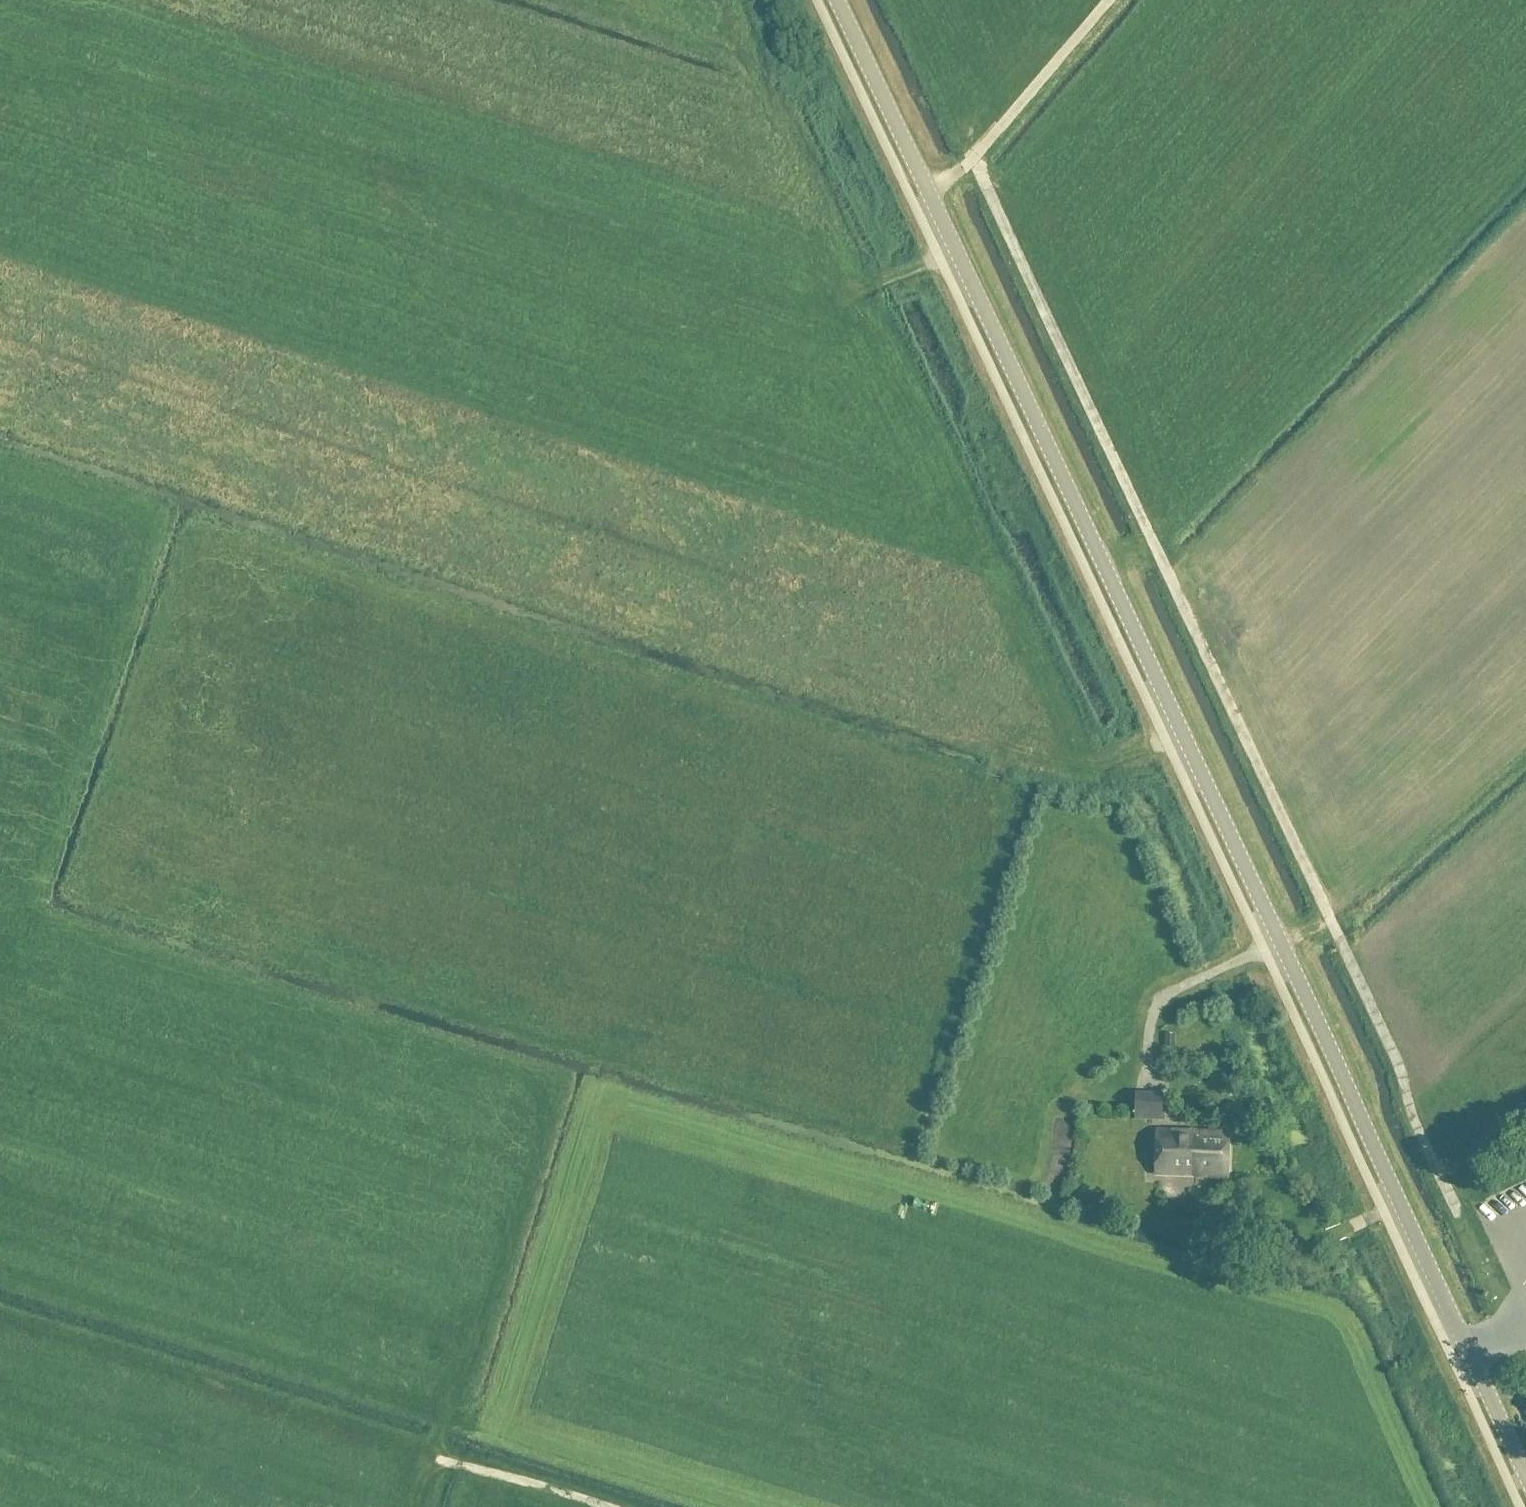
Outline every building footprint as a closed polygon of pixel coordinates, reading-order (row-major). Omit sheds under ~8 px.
[(1165,1033),(1164,1047),(1174,1047),(1174,1034),(1165,1033)] [(1163,1092),(1135,1091),(1134,1119),(1162,1120),(1163,1092)] [(1228,1177),(1229,1132),(1156,1130),(1155,1174),(1228,1177)] [(1507,1233),(1522,1227),(1510,1194),(1493,1200),(1500,1220),(1502,1219),(1507,1233)]
